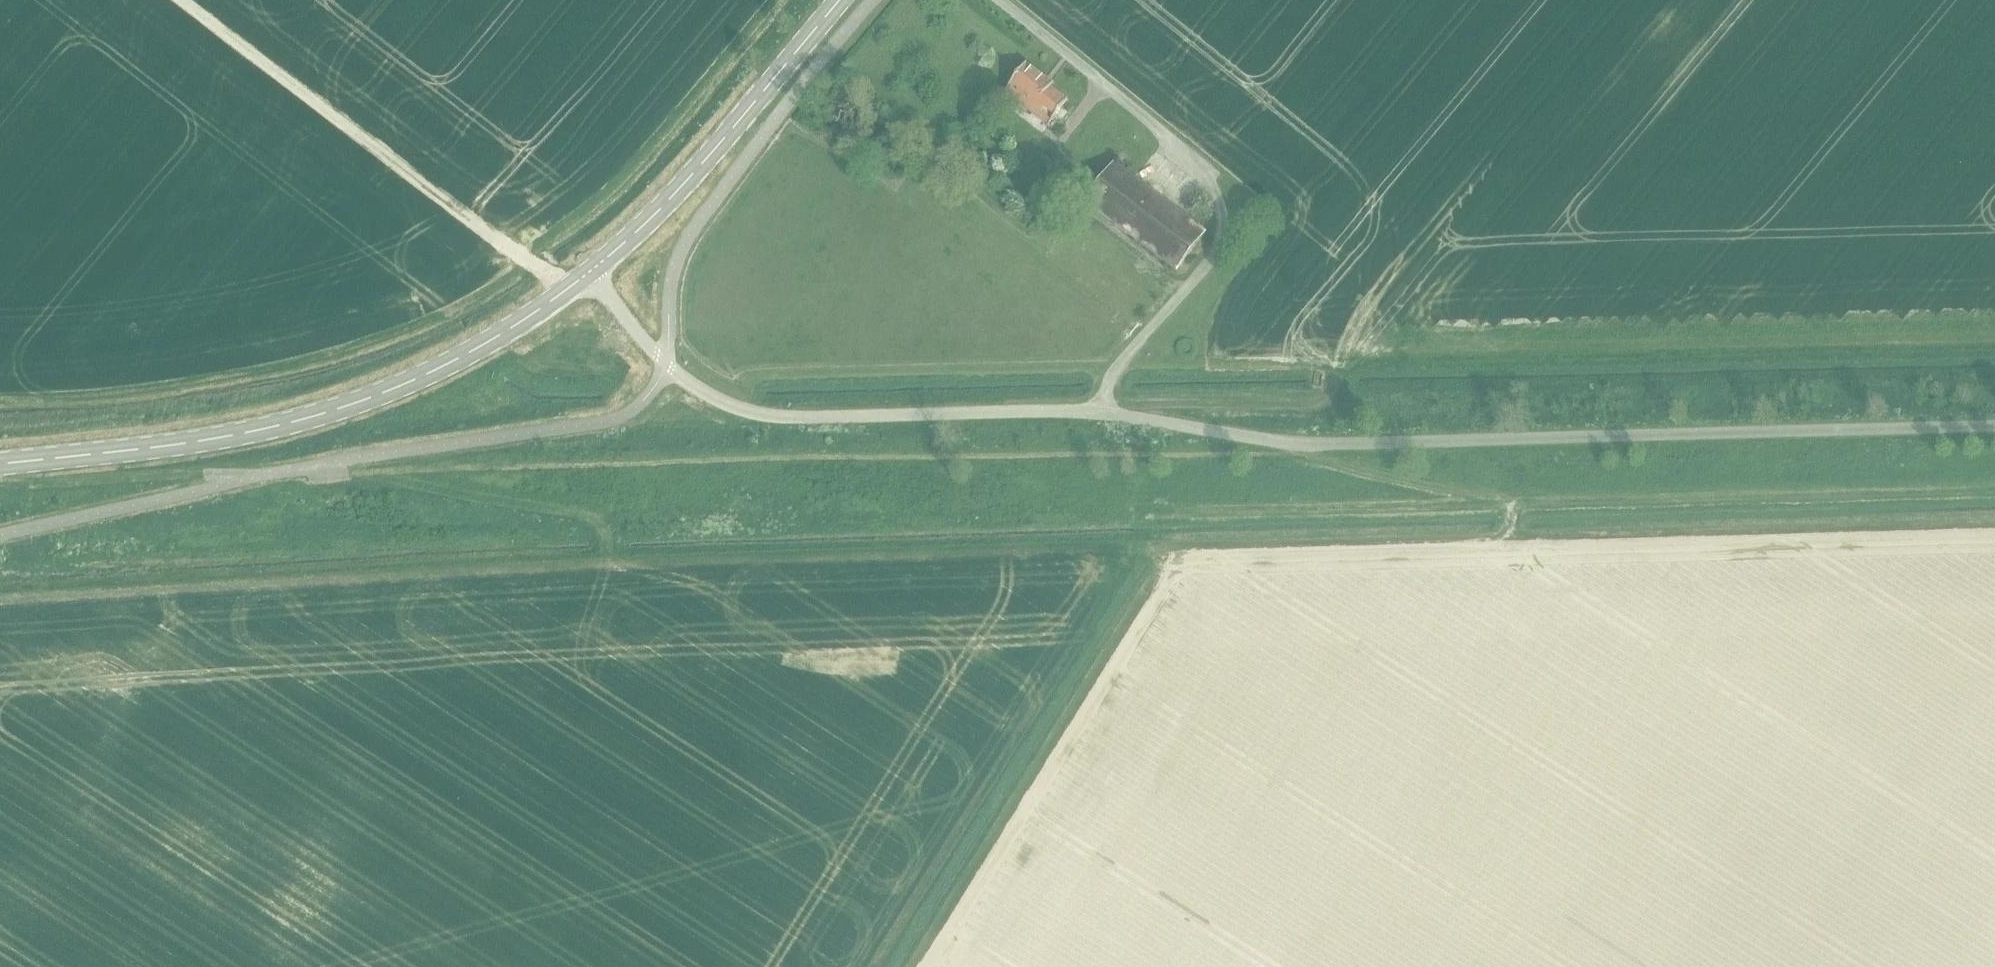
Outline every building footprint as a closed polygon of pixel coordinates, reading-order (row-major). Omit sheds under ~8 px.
[(1047,126),(1066,101),(1049,88),(1052,83),(1025,63),(1003,93),(1047,126)] [(1175,271),(1204,232),(1114,164),(1085,202),(1175,271)]
